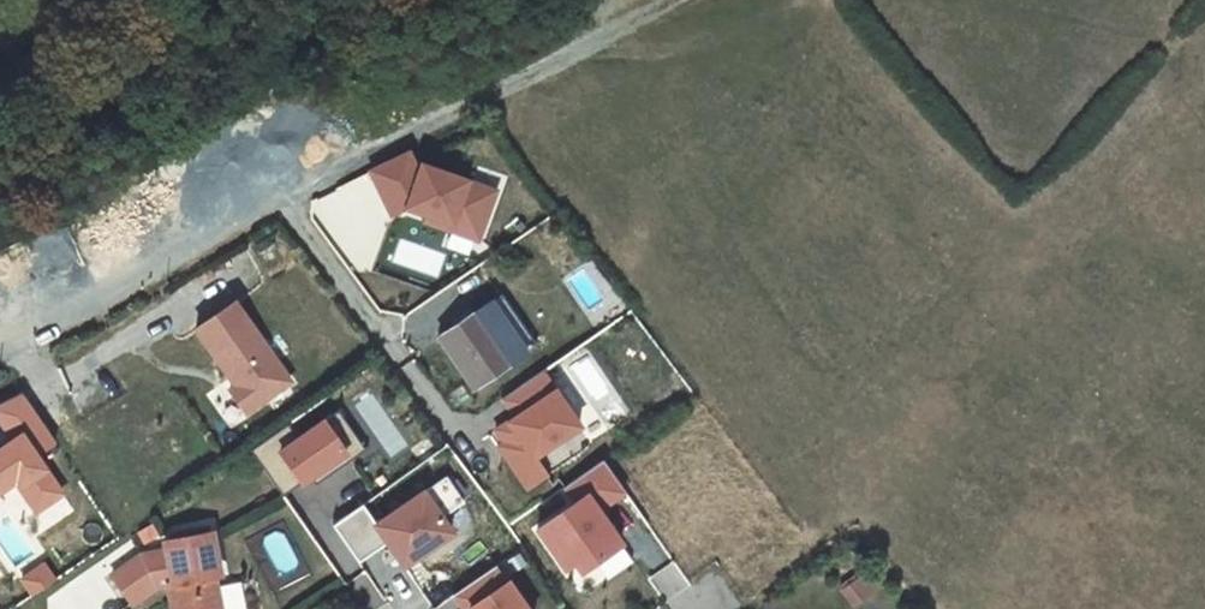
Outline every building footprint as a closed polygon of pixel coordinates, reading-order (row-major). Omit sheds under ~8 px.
[(385,153),(367,208),(479,244),(497,189),(385,153)] [(232,378),(234,376),(239,383),(230,390),(246,412),(291,381),(235,303),(197,330),(232,378)] [(481,308),(475,312),(489,333),(491,332),(512,362),(516,360),(481,308)] [(438,339),(474,389),(512,362),(491,332),(489,333),(475,312),(438,339)] [(542,372),(496,402),(508,419),(487,432),(526,492),(549,477),(537,458),(580,430),(542,372)] [(221,387),(210,394),(228,426),(240,419),(221,387)] [(288,484),(358,456),(342,414),(271,442),(288,484)] [(602,461),(559,490),(567,503),(529,528),(567,584),(596,565),(604,577),(630,560),(599,515),(626,496),(602,461)] [(333,524),(356,561),(379,547),(394,573),(453,538),(440,516),(461,504),(444,476),(365,523),(358,510),(333,524)] [(212,533),(165,542),(166,550),(141,556),(112,576),(132,605),(155,589),(168,586),(173,608),(220,608),(214,578),(220,577),(212,533)] [(455,608),(525,608),(492,566),(447,599),(455,608)]
